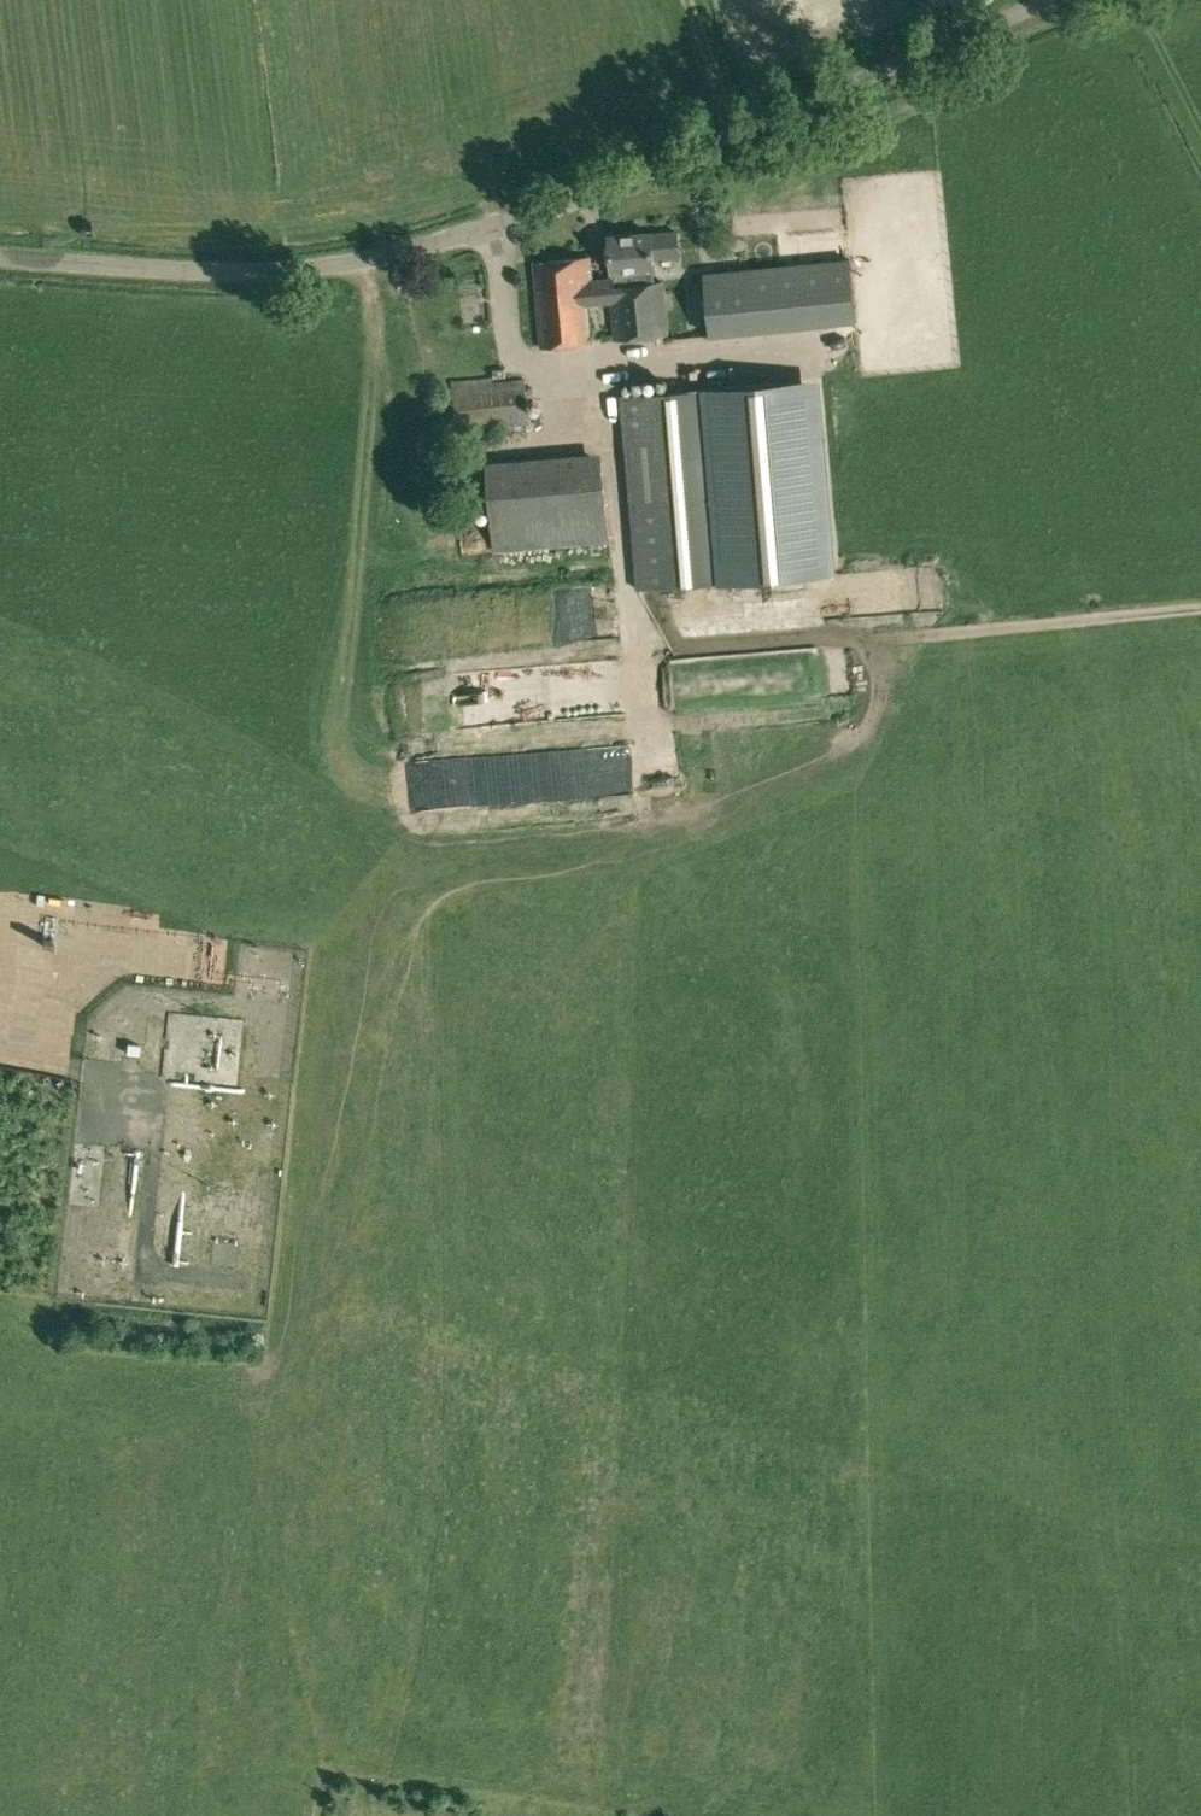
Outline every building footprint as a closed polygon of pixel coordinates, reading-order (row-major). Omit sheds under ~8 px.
[(533,260),(541,346),(591,341),(587,303),(611,301),(615,338),(667,334),(663,281),(654,282),(652,267),(654,267),(653,257),(679,255),(676,230),(651,233),(651,231),(608,235),(611,271),(614,271),(614,277),(592,279),(590,255),(533,260)] [(850,256),(704,271),(710,336),(857,321),(850,256)] [(457,430),(528,421),(523,379),(486,383),(486,377),(439,382),(442,401),(454,400),(457,430)] [(819,377),(622,394),(638,589),(835,573),(819,377)] [(486,461),(494,550),(609,540),(600,451),(486,461)] [(93,1202),(132,1202),(132,1192),(143,1192),(143,1152),(94,1151),(93,1202)]
